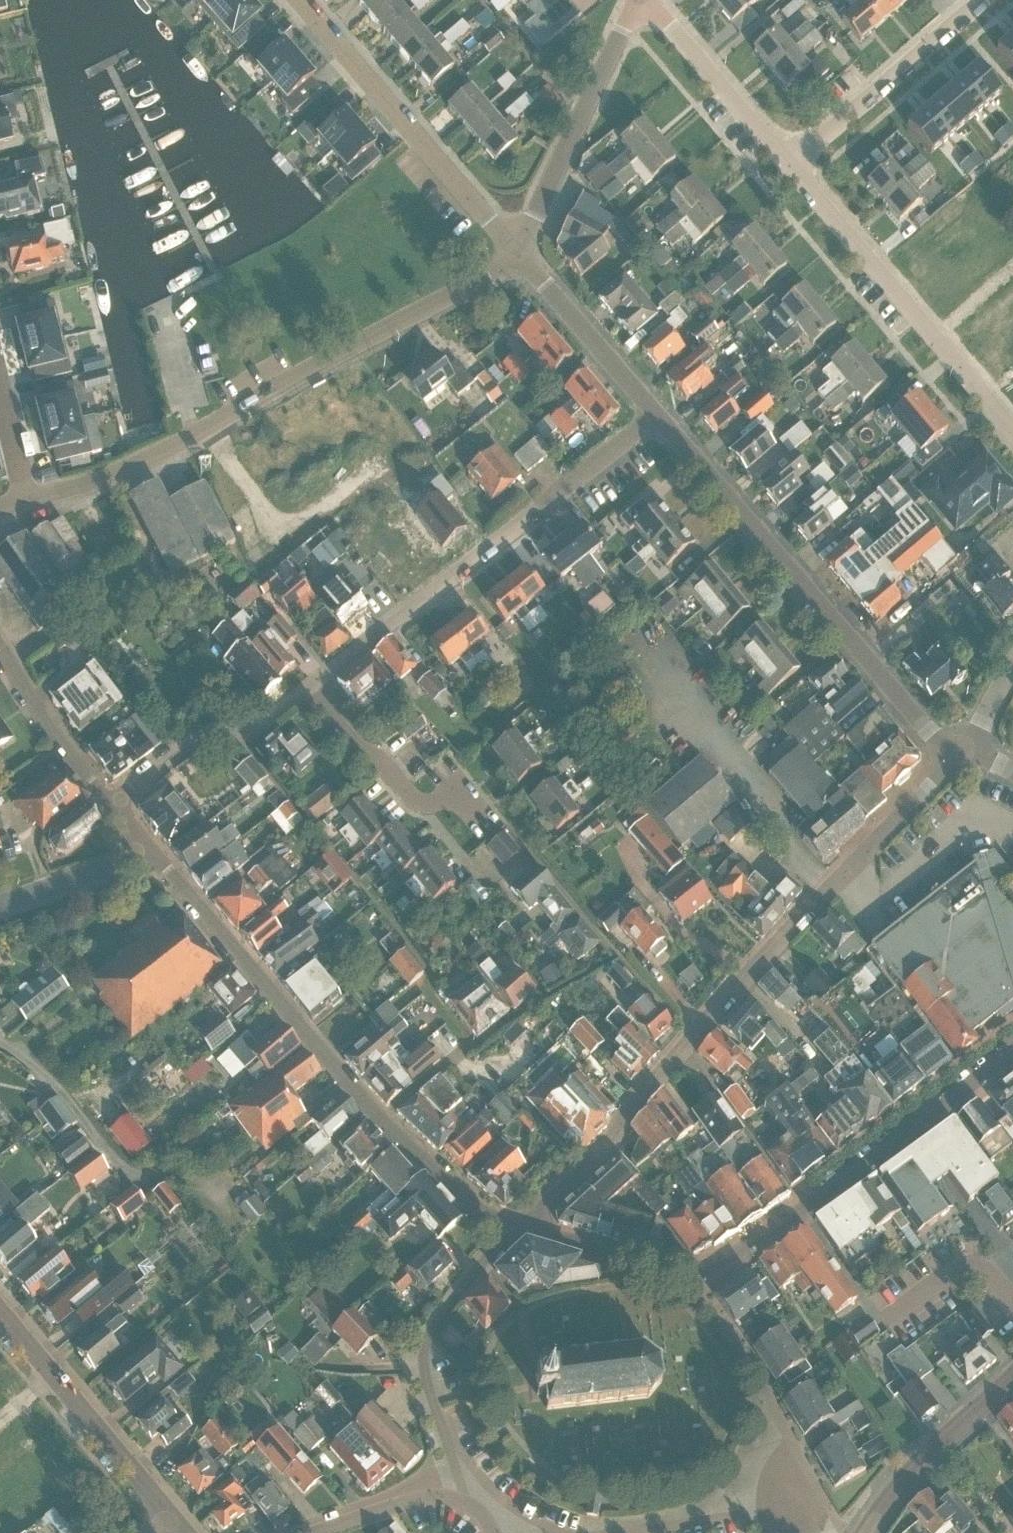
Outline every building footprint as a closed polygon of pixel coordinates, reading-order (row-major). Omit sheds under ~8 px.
[(238,0),(191,0),(212,23),(238,0)] [(246,0),(238,0),(212,23),(238,52),(264,28),(264,27),(259,30),(251,21),(258,14),(246,0)] [(387,0),(354,0),(368,16),(387,0)] [(406,15),(393,0),(387,0),(368,16),(384,34),(406,15)] [(424,0),(414,0),(409,4),(417,14),(428,5),(424,0)] [(519,0),(535,19),(524,28),(541,49),(580,16),(567,0),(519,0)] [(715,6),(730,25),(753,5),(748,0),(722,0),(715,6)] [(787,21),(805,5),(800,0),(795,0),(780,13),(787,21)] [(899,9),(892,0),(867,0),(861,5),(880,25),(899,9)] [(899,9),(909,0),(892,0),(899,9)] [(860,43),(880,25),(861,5),(841,22),(860,43)] [(399,52),(422,33),(406,15),(384,34),(399,52)] [(470,32),(461,22),(451,31),(459,41),(470,32)] [(769,71),(814,33),(806,24),(784,42),(776,33),(754,52),(769,71)] [(459,41),(451,31),(442,39),(440,40),(444,45),(448,50),(449,49),(459,41)] [(504,42),(495,32),(480,45),(488,55),(504,42)] [(431,44),(422,33),(399,52),(415,70),(444,45),(440,40),(442,39),(440,36),(431,44)] [(814,33),(769,71),(785,89),(798,78),(808,90),(828,72),(818,60),(807,69),(800,60),(821,42),(814,33)] [(996,50),(1012,69),(1012,36),(996,50)] [(271,84),(298,61),(284,44),(276,50),(269,42),(274,38),(273,37),(245,61),(254,71),(258,68),(271,84)] [(448,50),(444,45),(415,70),(430,89),(453,69),(444,59),(452,52),(449,49),(448,50)] [(298,61),(271,84),(285,100),(282,103),(292,115),(320,91),(319,90),(314,95),(305,84),(313,78),(298,61)] [(977,66),(959,82),(983,110),(1001,94),(977,66)] [(493,102),(514,84),(507,76),(487,94),(493,102)] [(959,82),(942,97),(966,124),(983,110),(959,82)] [(563,105),(547,87),(537,96),(553,114),(563,105)] [(463,127),(485,107),(470,89),(447,109),(463,127)] [(13,139),(9,123),(20,120),(14,96),(0,100),(0,142),(13,139)] [(532,105),(525,97),(515,106),(521,114),(532,105)] [(942,97),(925,112),(948,139),(966,124),(942,97)] [(332,153),(359,130),(344,113),(337,120),(330,111),(334,107),(333,106),(306,130),(315,141),(318,138),(332,153)] [(521,114),(515,106),(506,114),(504,116),(508,120),(511,123),(513,122),(521,114)] [(494,117),(485,107),(463,127),(478,145),(508,120),(504,116),(506,114),(502,110),(494,117)] [(925,112),(907,127),(930,155),(948,139),(925,112)] [(511,123),(508,120),(478,145),(494,163),(517,144),(508,133),(516,126),(513,122),(511,123)] [(614,180),(659,143),(643,124),(620,143),(628,153),(606,171),(604,167),(596,173),(607,187),(615,181),(614,180)] [(1002,131),(1010,141),(1012,139),(1012,127),(1010,124),(1002,131)] [(351,183),(379,159),(378,158),(373,162),(366,153),(374,147),(359,130),(332,153),(346,169),(342,172),(351,183)] [(1002,131),(993,138),(1002,148),(1010,141),(1002,131)] [(674,161),(659,143),(614,180),(615,181),(622,189),(644,171),(652,180),(674,161)] [(911,153),(903,143),(890,154),(898,164),(911,153)] [(975,154),(967,161),(976,171),(984,164),(975,154)] [(883,204),(927,166),(920,157),(898,175),(890,166),(867,186),(883,204)] [(8,219),(9,222),(41,214),(34,183),(47,180),(43,161),(16,168),(21,186),(1,191),(2,194),(0,194),(0,221),(8,219)] [(967,161),(959,168),(967,178),(976,171),(967,161)] [(935,175),(927,166),(883,204),(899,222),(921,203),(913,194),(935,175)] [(338,176),(330,183),(340,195),(348,188),(338,176)] [(656,229),(663,238),(685,220),(708,201),(692,183),(670,202),(677,211),(656,229)] [(560,236),(555,245),(557,252),(564,260),(579,278),(609,252),(601,243),(609,230),(621,246),(629,239),(614,220),(597,209),(600,205),(582,195),(572,214),(560,235),(560,236)] [(685,220),(663,238),(671,248),(687,235),(693,230),(701,239),(724,220),(708,201),(685,220)] [(62,207),(50,210),(52,221),(65,218),(62,207)] [(635,216),(624,225),(635,239),(646,230),(635,216)] [(43,229),(46,241),(43,242),(43,241),(7,250),(8,253),(6,256),(7,262),(10,264),(11,267),(14,267),(16,274),(33,270),(36,272),(42,270),(44,267),(48,266),(48,262),(64,259),(61,249),(74,247),(71,235),(68,235),(66,223),(43,229)] [(954,290),(980,267),(944,227),(918,251),(954,290)] [(982,227),(963,236),(975,259),(993,251),(982,227)] [(747,269),(770,249),(754,231),(731,250),(739,259),(733,265),(718,278),(725,287),(741,274),(747,269)] [(785,268),(770,249),(747,269),(763,287),(785,268)] [(662,251),(651,260),(659,270),(670,262),(662,251)] [(748,283),(741,274),(725,287),(733,296),(748,283)] [(631,338),(657,315),(624,277),(598,299),(611,315),(612,314),(619,322),(618,323),(631,338)] [(684,303),(675,293),(668,285),(660,292),(667,300),(658,308),(666,318),(684,303)] [(780,325),(767,336),(771,341),(775,346),(819,308),(803,289),(772,316),(780,325)] [(23,349),(62,340),(53,303),(18,311),(19,312),(24,311),(27,324),(17,326),(23,349)] [(819,308),(775,346),(783,354),(804,336),(812,345),(835,326),(819,308)] [(653,341),(641,351),(657,369),(684,351),(670,335),(677,328),(686,320),(678,310),(669,318),(671,320),(663,327),(663,326),(650,337),(653,341)] [(534,355),(555,337),(537,317),(517,335),(534,355)] [(699,347),(717,332),(709,322),(690,338),(699,347)] [(572,357),(555,337),(534,355),(551,375),(572,357)] [(71,375),(62,340),(23,349),(28,372),(38,370),(41,381),(36,382),(36,383),(71,375)] [(676,368),(665,378),(670,384),(686,402),(699,390),(702,393),(712,384),(702,372),(716,360),(704,346),(676,370),(676,368)] [(208,348),(195,351),(202,375),(214,372),(208,348)] [(817,395),(824,404),(869,366),(853,348),(830,367),(838,376),(817,395)] [(457,397),(474,384),(456,362),(446,369),(432,351),(413,365),(415,367),(402,378),(421,403),(447,383),(457,397)] [(519,385),(530,375),(514,356),(502,366),(519,385)] [(745,370),(736,360),(720,373),(729,383),(745,370)] [(85,376),(94,374),(91,361),(82,363),(85,376)] [(869,366),(824,404),(832,413),(854,395),(862,404),(884,385),(869,366)] [(94,374),(97,389),(109,386),(105,372),(94,374)] [(581,410),(602,392),(585,372),(564,390),(573,401),(561,411),(569,420),(581,410)] [(502,397),(483,375),(477,380),(484,390),(480,393),(491,406),(502,397)] [(698,417),(714,436),(738,416),(730,407),(748,391),(736,377),(717,393),(721,398),(698,417)] [(37,407),(43,430),(82,420),(73,385),(39,393),(39,395),(44,393),(47,404),(37,407)] [(619,412),(602,392),(581,410),(598,430),(619,412)] [(751,425),(772,407),(762,395),(740,413),(751,425)] [(896,398),(875,416),(883,426),(890,420),(904,437),(932,414),(917,397),(904,408),(896,398)] [(516,415),(506,403),(491,417),(501,428),(516,415)] [(569,420),(561,411),(549,420),(557,430),(569,420)] [(932,414),(904,437),(919,455),(912,460),(921,470),(942,452),(934,443),(946,432),(932,414)] [(544,442),(557,430),(549,420),(548,419),(535,431),(544,442)] [(765,438),(773,432),(762,419),(739,437),(744,442),(730,454),(745,472),(774,448),(765,438)] [(90,455),(82,420),(43,430),(48,453),(58,450),(61,461),(55,462),(56,464),(90,455)] [(577,430),(569,420),(557,430),(566,440),(577,430)] [(420,423),(410,431),(424,449),(434,441),(420,423)] [(789,455),(810,437),(800,424),(779,442),(789,455)] [(527,473),(551,454),(538,437),(514,457),(527,473)] [(845,438),(836,445),(845,456),(854,450),(845,438)] [(491,502),(520,478),(496,449),(479,463),(479,462),(476,463),(477,464),(467,473),(491,502)] [(769,473),(774,479),(761,490),(776,508),(800,489),(796,483),(809,472),(793,453),(769,473)] [(852,465),(843,455),(833,464),(842,474),(852,465)] [(1005,482),(985,459),(948,491),(937,478),(918,495),(921,499),(929,507),(933,504),(955,530),(985,505),(995,518),(1012,503),(1012,484),(1009,479),(1005,482)] [(909,465),(896,477),(905,488),(909,484),(919,476),(909,465)] [(816,493),(833,479),(823,466),(806,480),(816,493)] [(858,476),(852,469),(840,478),(846,486),(858,476)] [(438,496),(415,514),(443,549),(466,530),(445,504),(454,496),(440,479),(431,486),(438,496)] [(171,577),(234,544),(203,484),(168,503),(157,483),(128,498),(171,577)] [(890,483),(876,496),(896,520),(911,507),(890,483)] [(802,509),(807,514),(792,527),(808,545),(831,525),(824,517),(839,503),(826,488),(802,509)] [(641,501),(619,520),(629,532),(634,528),(643,540),(631,551),(637,558),(668,532),(678,524),(661,504),(651,513),(641,501)] [(847,543),(823,563),(875,624),(899,603),(887,589),(892,585),(894,587),(901,581),(899,579),(919,560),(940,542),(911,507),(894,522),(899,528),(875,548),(861,560),(847,543)] [(61,520),(50,528),(70,559),(53,571),(52,572),(67,594),(94,575),(74,545),(76,543),(61,520)] [(637,558),(625,569),(633,578),(645,568),(643,565),(655,554),(665,566),(664,567),(665,567),(694,543),(678,524),(668,532),(637,558)] [(30,538),(53,571),(70,559),(50,528),(48,526),(30,538)] [(593,583),(602,576),(588,558),(598,550),(579,526),(560,542),(593,583)] [(364,540),(354,548),(368,565),(378,558),(399,584),(422,565),(394,531),(371,549),(364,540)] [(861,531),(847,543),(861,560),(875,548),(861,531)] [(52,572),(51,572),(25,535),(0,553),(0,552),(0,584),(5,581),(40,631),(42,629),(50,640),(59,634),(51,623),(63,614),(63,615),(75,606),(66,595),(67,594),(52,572)] [(333,538),(311,555),(325,572),(346,555),(333,538)] [(584,590),(593,583),(560,542),(541,557),(560,580),(570,572),(576,580),(584,590)] [(940,542),(919,560),(937,580),(957,562),(940,542)] [(315,567),(306,556),(294,565),(303,576),(315,567)] [(1003,582),(1010,577),(994,558),(977,573),(989,588),(981,595),(1001,620),(1004,618),(1008,619),(1012,615),(1012,611),(1012,594),(1003,582)] [(692,597),(703,610),(730,587),(711,565),(678,593),(686,602),(692,597)] [(524,571),(505,586),(523,609),(524,609),(542,594),(524,571)] [(280,584),(272,573),(255,586),(264,597),(280,584)] [(316,601),(325,611),(342,631),(367,610),(356,597),(363,591),(351,576),(344,582),(341,579),(316,601)] [(295,623),(319,605),(296,581),(273,597),(295,623)] [(240,613),(259,596),(247,582),(227,599),(240,613)] [(948,585),(943,589),(951,599),(956,595),(948,585)] [(530,617),(524,609),(523,609),(505,586),(486,601),(504,624),(514,616),(529,634),(537,644),(546,637),(538,627),(530,617)] [(730,587),(703,610),(713,623),(707,628),(715,637),(748,609),(730,587)] [(615,609),(602,593),(586,606),(598,622),(615,609)] [(678,608),(669,596),(656,606),(666,618),(678,608)] [(919,629),(937,613),(928,601),(910,618),(919,629)] [(539,610),(530,617),(538,627),(547,620),(539,610)] [(325,659),(349,640),(342,631),(325,611),(313,620),(314,622),(302,630),(325,659)] [(242,613),(229,625),(240,637),(253,626),(242,613)] [(586,613),(578,619),(587,631),(595,624),(586,613)] [(79,637),(63,615),(63,614),(51,623),(59,634),(50,640),(58,652),(79,637)] [(449,630),(467,653),(486,638),(468,615),(449,630)] [(250,648),(277,680),(293,665),(284,655),(288,652),(285,648),(297,639),(278,618),(267,628),(271,633),(267,636),(266,634),(250,648)] [(280,683),(277,680),(250,648),(245,642),(245,643),(240,637),(229,625),(213,639),(228,657),(223,662),(259,702),(280,683)] [(511,636),(502,626),(495,632),(504,642),(511,636)] [(743,658),(753,670),(780,648),(762,626),(729,654),(736,663),(743,658)] [(448,668),(467,653),(449,630),(430,645),(448,668)] [(400,680),(416,667),(391,638),(375,651),(400,680)] [(711,653),(705,646),(695,654),(701,661),(711,653)] [(962,678),(965,676),(941,647),(920,665),(913,657),(908,662),(906,660),(900,664),(902,667),(908,675),(915,682),(929,699),(941,690),(943,692),(949,686),(950,688),(953,686),(957,686),(962,682),(962,678)] [(780,648),(753,670),(764,683),(758,688),(765,697),(799,670),(780,648)] [(491,665),(483,655),(474,662),(482,672),(488,680),(497,673),(491,665)] [(391,684),(374,663),(369,656),(337,683),(354,704),(373,688),(379,694),(391,684)] [(550,660),(550,673),(562,674),(563,660),(550,660)] [(813,711),(849,682),(847,679),(848,678),(833,661),(807,683),(818,695),(808,704),(810,707),(813,711)] [(473,679),(482,672),(474,662),(465,669),(473,679)] [(93,664),(86,669),(50,697),(69,722),(69,726),(73,730),(77,731),(79,734),(113,707),(121,700),(93,664)] [(446,692),(430,674),(418,685),(434,703),(446,692)] [(738,683),(733,677),(723,685),(729,691),(738,683)] [(813,711),(810,707),(782,732),(789,740),(790,739),(811,765),(844,737),(835,727),(866,700),(850,681),(849,682),(813,711)] [(427,728),(413,711),(405,718),(408,721),(396,731),(406,744),(427,728)] [(841,788),(857,806),(867,818),(886,802),(880,796),(894,785),(895,786),(897,784),(899,787),(909,778),(907,776),(909,774),(907,772),(916,764),(916,758),(877,711),(875,713),(876,713),(845,740),(865,763),(871,758),(873,761),(841,788)] [(544,736),(537,741),(542,747),(545,751),(541,753),(552,767),(578,748),(559,724),(544,736)] [(11,741),(0,725),(0,749),(11,741)] [(539,729),(532,734),(537,741),(544,736),(539,729)] [(277,731),(255,750),(268,765),(276,774),(287,765),(296,776),(312,763),(319,757),(297,732),(286,742),(277,731)] [(113,782),(154,750),(144,738),(128,750),(114,732),(89,751),(113,782)] [(505,766),(537,741),(532,734),(522,742),(514,732),(492,750),(505,766)] [(790,739),(789,740),(770,756),(779,767),(768,776),(808,823),(796,832),(802,840),(821,863),(864,827),(811,765),(790,739)] [(542,747),(537,741),(505,766),(518,783),(540,765),(532,755),(542,747)] [(267,779),(251,759),(234,773),(251,793),(267,779)] [(572,767),(566,759),(554,769),(560,777),(572,767)] [(707,826),(736,802),(699,759),(644,806),(681,849),(688,842),(707,826)] [(89,798),(86,794),(64,767),(38,788),(36,786),(14,803),(33,827),(34,825),(43,836),(89,798)] [(543,815),(575,789),(570,783),(560,791),(552,781),(530,799),(543,815)] [(340,803),(327,786),(302,805),(315,823),(340,803)] [(170,848),(199,826),(168,788),(138,811),(150,826),(149,827),(156,835),(157,834),(170,848)] [(581,796),(575,789),(543,815),(556,831),(578,814),(570,804),(581,796)] [(344,841),(376,816),(363,799),(341,817),(349,826),(338,835),(344,841)] [(286,824),(297,816),(288,804),(277,813),(286,824)] [(102,827),(86,807),(86,806),(50,835),(49,846),(55,854),(66,855),(102,827)] [(713,827),(729,846),(753,826),(736,807),(713,827)] [(376,816),(344,841),(349,848),(359,840),(367,849),(375,843),(374,843),(388,831),(376,816)] [(666,877),(684,861),(646,818),(627,834),(666,877)] [(604,831),(597,822),(588,828),(595,837),(604,831)] [(374,843),(375,843),(382,852),(372,860),(377,867),(409,841),(396,825),(388,831),(374,843)] [(225,850),(239,839),(231,828),(216,839),(206,826),(172,852),(190,875),(224,849),(225,850)] [(707,826),(688,842),(696,851),(714,835),(707,826)] [(520,852),(504,834),(486,849),(502,867),(520,852)] [(409,841),(377,867),(382,874),(392,866),(400,875),(408,869),(407,869),(421,857),(409,841)] [(267,853),(271,858),(259,868),(247,877),(255,886),(249,891),(241,882),(213,904),(237,932),(264,910),(254,898),(272,883),(279,892),(296,878),(281,861),(289,854),(279,842),(267,853)] [(223,854),(222,853),(191,876),(206,896),(250,863),(244,856),(245,855),(236,844),(223,854)] [(407,869),(408,869),(415,878),(404,886),(410,893),(442,867),(429,851),(421,857),(407,869)] [(778,875),(786,866),(771,853),(763,862),(778,875)] [(972,861),(973,866),(870,947),(957,1059),(978,1042),(972,1034),(1012,1003),(1012,916),(993,890),(1012,874),(1012,872),(1010,875),(993,855),(972,861)] [(331,856),(319,865),(311,871),(331,895),(335,892),(350,880),(331,856)] [(742,866),(726,883),(718,893),(733,906),(741,896),(752,905),(747,911),(752,915),(744,924),(761,940),(785,913),(784,912),(801,893),(784,878),(771,892),(742,866)] [(455,883),(442,867),(410,893),(415,899),(425,891),(433,901),(455,883)] [(529,911),(536,905),(536,904),(553,890),(554,889),(535,868),(510,890),(529,911)] [(682,923),(710,901),(691,877),(663,899),(682,923)] [(472,880),(461,889),(479,911),(490,902),(472,880)] [(1001,889),(1012,905),(1012,880),(1001,889)] [(536,904),(536,905),(554,926),(541,937),(547,943),(555,936),(557,939),(567,931),(567,930),(560,922),(572,913),(553,890),(536,904)] [(627,898),(640,912),(620,929),(637,949),(642,945),(649,953),(655,960),(667,950),(660,943),(664,940),(643,916),(651,909),(635,890),(627,898)] [(284,899),(280,902),(240,935),(256,955),(281,935),(271,923),(287,910),(291,907),(284,899)] [(274,977),(301,957),(317,945),(309,933),(333,915),(323,904),(299,922),(300,923),(259,958),(274,977)] [(626,919),(614,906),(596,922),(608,936),(626,919)] [(131,1040),(223,969),(180,912),(160,927),(151,916),(134,929),(143,941),(91,981),(102,995),(99,998),(131,1040)] [(856,956),(863,950),(865,948),(831,914),(812,932),(834,954),(835,953),(843,962),(853,953),(856,956)] [(567,931),(557,939),(577,962),(599,944),(579,920),(567,930),(567,931)] [(517,937),(506,924),(498,931),(509,944),(517,937)] [(390,937),(379,946),(389,958),(400,949),(390,937)] [(460,945),(458,942),(447,951),(467,974),(475,968),(476,968),(488,958),(476,945),(468,952),(461,944),(460,945)] [(409,987),(423,975),(403,952),(389,964),(409,987)] [(301,957),(274,977),(282,985),(312,1022),(330,1006),(333,1009),(342,1001),(319,974),(329,966),(320,955),(307,965),(301,957)] [(513,1012),(535,993),(514,970),(503,980),(488,962),(479,970),(513,1012)] [(854,991),(851,994),(854,999),(875,983),(873,981),(881,974),(872,962),(863,969),(847,982),(854,991)] [(554,966),(539,975),(548,990),(562,981),(554,966)] [(634,985),(617,967),(606,977),(623,996),(634,985)] [(230,1017),(255,996),(231,968),(206,989),(230,1017)] [(25,1022),(68,989),(53,970),(11,1004),(25,1022)] [(835,988),(819,971),(802,986),(818,1003),(835,988)] [(774,1004),(789,989),(773,972),(757,987),(774,1004)] [(479,978),(471,984),(448,1003),(477,1039),(508,1013),(479,978)] [(866,1013),(854,999),(851,994),(843,984),(818,1006),(814,1001),(806,1008),(823,1028),(824,1027),(849,1056),(851,1055),(869,1077),(867,1079),(852,1059),(850,1060),(849,1062),(861,1076),(868,1084),(890,1110),(892,1108),(892,1107),(920,1086),(889,1042),(866,1013)] [(889,1042),(920,1086),(920,1087),(950,1064),(894,991),(882,1000),(866,1013),(889,1042)] [(648,999),(640,1005),(629,1015),(638,1026),(653,1043),(672,1027),(648,999)] [(765,1018),(745,1000),(720,1029),(747,1053),(762,1035),(776,1051),(787,1041),(772,1024),(765,1018)] [(380,1031),(398,1015),(388,1003),(369,1019),(380,1031)] [(632,1027),(621,1015),(617,1012),(605,1024),(620,1038),(613,1045),(621,1053),(611,1064),(630,1083),(640,1072),(641,1073),(658,1055),(631,1028),(632,1027)] [(408,1029),(398,1018),(386,1029),(395,1040),(408,1029)] [(231,1035),(219,1019),(199,1035),(212,1050),(231,1035)] [(604,1044),(583,1021),(569,1034),(590,1057),(604,1044)] [(299,1048),(281,1026),(257,1047),(247,1035),(228,1051),(244,1071),(244,1070),(245,1071),(256,1061),(269,1075),(299,1048)] [(361,1079),(398,1047),(383,1029),(345,1062),(361,1079)] [(448,1065),(463,1055),(448,1032),(432,1042),(448,1065)] [(750,1077),(756,1070),(752,1066),(715,1034),(697,1055),(724,1078),(735,1065),(750,1077)] [(843,1103),(839,1106),(861,1133),(865,1129),(864,1129),(876,1119),(877,1120),(890,1110),(868,1084),(861,1076),(849,1062),(850,1060),(828,1035),(812,1048),(834,1073),(823,1082),(836,1098),(838,1096),(843,1103)] [(410,1061),(399,1048),(361,1080),(386,1107),(440,1061),(427,1046),(410,1061)] [(791,1050),(782,1059),(792,1070),(801,1062),(791,1050)] [(265,1153),(294,1129),(291,1126),(305,1115),(290,1096),(321,1073),(304,1053),(300,1056),(276,1073),(276,1072),(265,1080),(217,1115),(222,1121),(232,1114),(252,1142),(256,1140),(265,1153)] [(810,1070),(804,1075),(811,1084),(817,1079),(810,1070)] [(601,1123),(614,1112),(578,1074),(564,1087),(552,1075),(526,1099),(566,1143),(569,1141),(581,1154),(606,1128),(601,1123)] [(1006,1082),(1001,1089),(998,1092),(990,1094),(988,1096),(1005,1119),(997,1125),(1012,1146),(1012,1076),(1006,1082)] [(397,1115),(421,1137),(460,1104),(439,1079),(397,1115)] [(788,1088),(780,1094),(774,1087),(762,1095),(768,1103),(763,1107),(787,1140),(767,1155),(790,1187),(831,1156),(796,1108),(800,1105),(788,1088)] [(753,1110),(736,1088),(724,1098),(741,1120),(753,1110)] [(675,1145),(693,1131),(661,1092),(647,1108),(675,1145)] [(714,1145),(719,1150),(743,1133),(716,1096),(692,1113),(714,1145)] [(291,1126),(294,1129),(298,1134),(311,1123),(320,1134),(313,1140),(304,1148),(313,1159),(322,1151),(330,1145),(327,1141),(358,1115),(342,1097),(322,1113),(317,1105),(305,1115),(291,1126)] [(506,1128),(521,1115),(505,1097),(490,1110),(506,1128)] [(52,1143),(76,1124),(57,1099),(38,1113),(48,1127),(43,1131),(52,1143)] [(990,1161),(1011,1145),(978,1103),(958,1119),(990,1161)] [(446,1146),(467,1127),(458,1118),(467,1110),(462,1104),(460,1104),(421,1137),(437,1152),(446,1146)] [(861,1133),(839,1106),(815,1124),(836,1152),(861,1133)] [(631,1127),(640,1140),(632,1163),(636,1168),(669,1142),(645,1110),(631,1127)] [(540,1127),(526,1112),(517,1121),(531,1135),(540,1127)] [(468,1128),(467,1127),(446,1146),(443,1149),(462,1170),(477,1156),(492,1143),(482,1133),(494,1122),(484,1113),(468,1128)] [(472,1114),(466,1120),(470,1125),(477,1119),(472,1114)] [(152,1143),(128,1115),(109,1132),(132,1159),(152,1143)] [(877,1177),(880,1181),(916,1232),(925,1226),(926,1228),(951,1210),(935,1188),(940,1184),(948,1179),(967,1204),(974,1199),(999,1232),(1012,1221),(1012,1204),(997,1182),(955,1126),(956,1125),(953,1122),(923,1146),(917,1149),(910,1153),(877,1177)] [(352,1161),(376,1138),(362,1123),(339,1147),(352,1161)] [(788,1197),(743,1133),(719,1150),(738,1177),(738,1178),(765,1215),(788,1197)] [(73,1134),(53,1150),(71,1172),(72,1171),(91,1156),(73,1134)] [(390,1152),(376,1138),(352,1161),(365,1176),(390,1152)] [(473,1181),(474,1182),(490,1166),(496,1173),(500,1170),(503,1174),(505,1171),(510,1177),(515,1172),(516,1173),(524,1165),(502,1141),(501,1142),(479,1163),(477,1161),(465,1174),(467,1176),(467,1178),(471,1182),(473,1181)] [(717,1152),(719,1150),(714,1145),(700,1155),(699,1152),(686,1161),(738,1233),(763,1216),(727,1166),(717,1152)] [(330,1159),(337,1153),(330,1146),(306,1167),(305,1165),(285,1182),(294,1193),(316,1175),(317,1177),(333,1163),(330,1159)] [(546,1155),(553,1162),(563,1152),(562,1151),(561,1152),(555,1146),(546,1155)] [(382,1209),(414,1179),(391,1153),(369,1173),(387,1193),(376,1203),(382,1209)] [(95,1154),(67,1176),(80,1193),(108,1172),(95,1154)] [(606,1240),(653,1254),(661,1227),(605,1209),(629,1187),(656,1217),(666,1208),(619,1157),(585,1189),(584,1188),(555,1215),(557,1225),(594,1237),(594,1236),(606,1240)] [(490,1166),(474,1182),(473,1182),(501,1207),(502,1207),(503,1207),(505,1207),(506,1207),(507,1206),(524,1189),(525,1191),(544,1171),(540,1166),(535,1170),(534,1169),(522,1180),(516,1173),(515,1172),(510,1177),(505,1171),(503,1174),(500,1170),(496,1173),(490,1166)] [(685,1208),(686,1210),(711,1244),(713,1248),(737,1233),(690,1168),(674,1180),(691,1204),(685,1208)] [(390,1243),(418,1218),(438,1240),(463,1218),(424,1175),(394,1201),(395,1202),(373,1223),(384,1236),(390,1243)] [(874,1179),(845,1200),(874,1241),(884,1234),(879,1228),(891,1220),(909,1245),(917,1240),(874,1179)] [(180,1207),(163,1186),(152,1195),(169,1216),(180,1207)] [(20,1205),(17,1207),(0,1187),(0,1223),(20,1205)] [(123,1222),(145,1205),(133,1190),(111,1207),(123,1222)] [(21,1209),(13,1216),(19,1223),(0,1239),(0,1262),(5,1268),(36,1242),(25,1230),(33,1223),(34,1224),(49,1211),(36,1196),(21,1209)] [(267,1213),(254,1197),(239,1210),(252,1226),(267,1213)] [(874,1241),(845,1200),(814,1222),(849,1270),(879,1248),(874,1241)] [(711,1244),(686,1210),(666,1224),(692,1257),(711,1244)] [(357,1235),(372,1222),(365,1214),(350,1228),(357,1235)] [(804,1229),(800,1232),(781,1246),(835,1316),(857,1300),(804,1229)] [(599,1280),(602,1267),(575,1259),(560,1255),(561,1254),(559,1254),(558,1254),(546,1250),(544,1249),(539,1248),(539,1247),(537,1247),(527,1244),(528,1244),(526,1243),(524,1245),(517,1252),(516,1253),(497,1271),(495,1272),(518,1296),(535,1280),(547,1292),(553,1286),(599,1280)] [(426,1290),(453,1264),(434,1244),(390,1285),(400,1295),(416,1280),(426,1290)] [(779,1247),(758,1262),(779,1291),(793,1281),(803,1295),(810,1290),(779,1247)] [(43,1300),(74,1274),(64,1262),(61,1265),(51,1254),(17,1283),(31,1299),(37,1294),(43,1300)] [(147,1262),(138,1269),(144,1277),(154,1270),(147,1262)] [(767,1300),(755,1285),(746,1271),(730,1283),(750,1312),(767,1300)] [(86,1273),(42,1309),(47,1315),(46,1317),(52,1325),(54,1323),(56,1326),(72,1313),(84,1327),(112,1304),(100,1289),(86,1273)] [(120,1273),(100,1289),(112,1304),(132,1287),(120,1273)] [(486,1332),(510,1306),(488,1279),(463,1305),(486,1332)] [(764,1279),(755,1285),(767,1300),(770,1304),(778,1298),(764,1279)] [(750,1312),(730,1283),(713,1295),(734,1324),(750,1312)] [(311,1292),(306,1287),(296,1296),(301,1301),(311,1292)] [(325,1288),(315,1297),(335,1317),(345,1308),(325,1288)] [(143,1299),(134,1289),(114,1305),(123,1316),(143,1299)] [(246,1321),(260,1309),(249,1295),(234,1306),(246,1321)] [(388,1325),(368,1304),(358,1315),(378,1335),(388,1325)] [(958,1317),(972,1335),(943,1359),(966,1386),(995,1362),(980,1343),(992,1334),(970,1307),(958,1317)] [(273,1322),(263,1311),(247,1325),(256,1336),(273,1322)] [(791,1330),(800,1324),(793,1315),(785,1321),(791,1330)] [(356,1356),(376,1337),(365,1325),(361,1329),(348,1316),(332,1331),(356,1356)] [(109,1339),(126,1325),(119,1317),(103,1331),(77,1353),(93,1372),(119,1350),(109,1339)] [(879,1335),(867,1317),(847,1332),(859,1349),(879,1335)] [(749,1330),(755,1339),(764,1332),(758,1323),(749,1330)] [(764,1365),(793,1346),(782,1329),(752,1348),(764,1365)] [(846,1334),(832,1344),(845,1363),(859,1353),(846,1334)] [(324,1358),(333,1350),(319,1336),(310,1343),(324,1358)] [(164,1384),(181,1369),(157,1340),(106,1384),(112,1391),(110,1392),(121,1405),(156,1375),(164,1384)] [(324,1358),(310,1343),(300,1353),(314,1368),(324,1358)] [(452,1354),(464,1371),(476,1361),(464,1345),(452,1354)] [(793,1346),(764,1365),(776,1382),(786,1375),(800,1366),(805,1363),(793,1346)] [(900,1348),(886,1359),(909,1389),(898,1396),(918,1424),(921,1422),(924,1422),(929,1419),(930,1415),(938,1409),(918,1383),(932,1371),(931,1369),(914,1346),(904,1353),(900,1348)] [(288,1347),(280,1354),(291,1366),(299,1359),(288,1347)] [(594,1357),(593,1356),(592,1356),(591,1357),(573,1360),(573,1359),(572,1359),(571,1359),(570,1360),(543,1363),(542,1362),(541,1362),(541,1363),(541,1364),(542,1364),(544,1377),(537,1378),(536,1377),(535,1377),(535,1378),(535,1379),(535,1380),(536,1380),(538,1395),(537,1395),(537,1396),(537,1397),(538,1397),(539,1397),(539,1396),(546,1395),(547,1408),(546,1409),(546,1410),(547,1410),(548,1410),(549,1409),(576,1406),(577,1407),(578,1407),(578,1406),(597,1403),(597,1404),(598,1404),(599,1404),(599,1403),(618,1401),(619,1402),(620,1402),(620,1401),(646,1398),(647,1398),(648,1399),(649,1398),(649,1397),(648,1396),(659,1383),(660,1384),(661,1383),(661,1382),(660,1381),(658,1365),(659,1364),(659,1363),(658,1362),(657,1362),(657,1363),(643,1352),(643,1351),(642,1350),(641,1351),(641,1352),(615,1355),(615,1354),(614,1354),(613,1354),(613,1355),(594,1357)] [(792,1384),(806,1375),(800,1366),(786,1375),(792,1384)] [(249,1382),(237,1368),(221,1382),(234,1396),(249,1382)] [(792,1384),(798,1393),(807,1387),(815,1382),(809,1373),(792,1384)] [(187,1374),(179,1380),(186,1389),(195,1383),(187,1374)] [(807,1387),(798,1393),(782,1403),(793,1420),(823,1401),(812,1384),(807,1387)] [(325,1385),(318,1392),(334,1410),(342,1403),(325,1385)] [(167,1448),(191,1427),(180,1415),(175,1419),(160,1401),(135,1422),(151,1441),(156,1436),(167,1448)] [(834,1418),(823,1401),(793,1420),(804,1437),(823,1425),(834,1418)] [(421,1455),(373,1406),(356,1423),(373,1441),(404,1472),(421,1455)] [(996,1419),(1012,1441),(1012,1406),(996,1419)] [(292,1412),(282,1422),(294,1434),(293,1436),(309,1454),(327,1437),(310,1419),(304,1425),(292,1412)] [(842,1413),(834,1418),(823,1425),(829,1433),(847,1421),(842,1413)] [(861,1431),(871,1426),(863,1414),(854,1419),(861,1431)] [(226,1462),(227,1461),(229,1459),(226,1455),(238,1445),(217,1420),(202,1433),(215,1449),(222,1457),(226,1462)] [(393,1469),(372,1444),(364,1435),(363,1436),(355,1426),(329,1449),(346,1468),(367,1493),(393,1469)] [(321,1479),(297,1452),(276,1429),(255,1447),(256,1449),(257,1450),(268,1464),(281,1478),(285,1475),(303,1495),(321,1479)] [(256,1449),(255,1447),(243,1435),(236,1441),(248,1456),(256,1449)] [(855,1453),(845,1436),(814,1454),(824,1471),(855,1453)] [(878,1454),(887,1449),(881,1439),(872,1444),(878,1454)] [(232,1467),(227,1461),(226,1462),(222,1457),(213,1464),(202,1451),(177,1472),(198,1497),(222,1475),(227,1472),(226,1471),(232,1467)] [(259,1452),(245,1462),(251,1472),(254,1470),(257,1473),(268,1464),(259,1452)] [(865,1471),(855,1453),(824,1471),(835,1489),(865,1471)] [(3,1531),(16,1523),(20,1530),(54,1511),(37,1480),(26,1487),(10,1457),(0,1463),(0,1526),(3,1531)] [(238,1472),(230,1478),(232,1481),(238,1489),(246,1482),(238,1472)] [(222,1507),(212,1515),(224,1530),(243,1515),(254,1528),(262,1521),(238,1489),(232,1481),(213,1495),(222,1507)] [(270,1524),(289,1509),(270,1486),(267,1488),(264,1485),(261,1487),(256,1481),(245,1490),(252,1500),(270,1524)] [(597,1517),(600,1495),(590,1494),(586,1515),(597,1517)] [(908,1510),(928,1532),(938,1532),(950,1523),(958,1532),(964,1532),(975,1524),(951,1496),(937,1507),(927,1494),(908,1510)] [(80,1532),(63,1516),(49,1531),(52,1532),(79,1532),(80,1532)]
